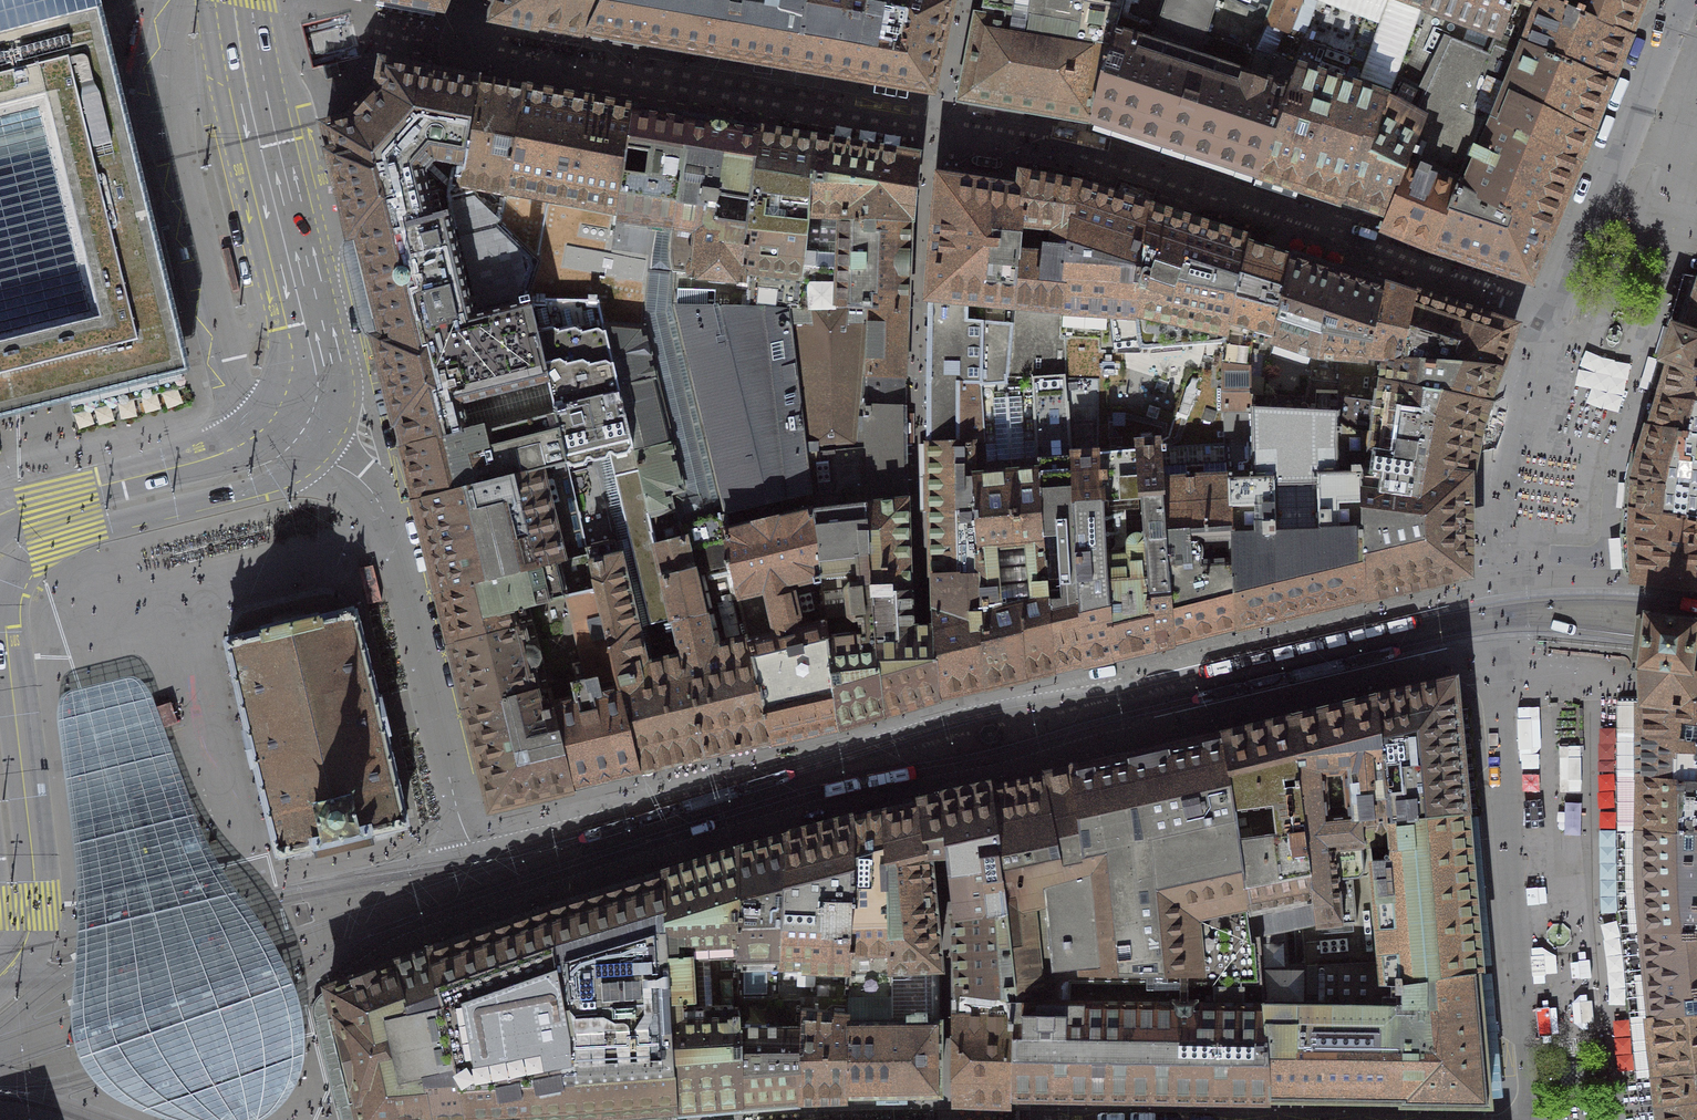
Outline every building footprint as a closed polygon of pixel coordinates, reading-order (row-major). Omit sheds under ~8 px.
[(96,0),(0,0),(0,34),(98,9),(96,0)] [(541,25),(552,0),(507,0),(501,17),(511,19),(541,25)] [(541,25),(552,27),(563,29),(577,0),(552,0),(541,25)] [(563,29),(574,31),(586,33),(603,0),(577,0),(563,29)] [(586,33),(597,35),(666,47),(722,56),(724,47),(732,0),(603,0),(586,33)] [(724,47),(722,56),(759,63),(795,69),(797,59),(807,0),(732,0),(724,47)] [(795,69),(864,80),(932,92),(934,82),(953,0),(807,0),(797,59),(795,69)] [(1124,0),(984,0),(979,19),(963,97),(1028,108),(1093,119),(1100,86),(1124,0)] [(1254,49),(1268,19),(1230,0),(1124,0),(1100,86),(1093,119),(1172,145),(1257,173),(1299,67),(1292,65),(1276,58),(1275,58),(1254,49)] [(1268,19),(1275,0),(1230,0),(1268,19)] [(1254,49),(1275,58),(1276,58),(1292,65),(1302,43),(1305,35),(1290,29),(1302,0),(1275,0),(1268,19),(1254,49)] [(1388,98),(1399,73),(1426,9),(1429,0),(1302,0),(1290,29),(1305,35),(1302,43),(1349,60),(1340,83),(1345,85),(1359,89),(1388,99),(1388,98)] [(1399,73),(1420,85),(1444,35),(1491,55),(1498,36),(1516,43),(1520,34),(1504,29),(1515,0),(1429,0),(1426,9),(1399,73)] [(1504,29),(1520,34),(1523,27),(1531,31),(1540,7),(1543,8),(1545,1),(1546,0),(1515,0),(1504,29)] [(1641,0),(1546,0),(1545,1),(1618,32),(1627,35),(1641,0)] [(1516,43),(1521,45),(1600,79),(1608,82),(1622,47),(1627,35),(1545,1),(1543,8),(1540,7),(1531,31),(1523,27),(1520,34),(1516,43)] [(0,34),(0,411),(31,403),(187,365),(167,290),(118,91),(98,9),(0,34)] [(1402,106),(1425,120),(1411,155),(1462,179),(1458,188),(1540,230),(1547,234),(1577,158),(1608,82),(1600,79),(1521,45),(1516,43),(1498,36),(1491,55),(1444,35),(1420,85),(1399,73),(1388,98),(1402,106)] [(1292,65),(1299,67),(1257,173),(1302,187),(1308,170),(1315,153),(1340,83),(1349,60),(1302,43),(1292,65)] [(461,170),(469,129),(475,95),(477,84),(431,75),(400,69),(384,67),(382,79),(380,91),(351,122),(337,126),(327,128),(333,155),(332,156),(351,234),(353,233),(366,288),(379,341),(378,341),(397,419),(398,419),(402,432),(405,446),(414,444),(433,439),(468,430),(468,428),(467,426),(465,416),(461,403),(548,382),(530,310),(528,300),(539,262),(500,225),(458,185),(461,170)] [(1327,176),(1359,89),(1345,85),(1340,83),(1315,153),(1308,170),(1302,187),(1320,193),(1327,176)] [(458,185),(500,225),(506,193),(523,104),(525,92),(501,88),(477,84),(475,95),(469,129),(461,170),(458,185)] [(1388,99),(1359,89),(1327,176),(1320,193),(1364,208),(1371,190),(1402,106),(1388,98),(1388,99)] [(500,225),(539,262),(528,300),(598,301),(603,325),(643,328),(650,256),(613,250),(617,226),(619,209),(618,209),(630,123),(632,113),(578,103),(525,92),(523,104),(506,193),(500,225)] [(1425,120),(1402,106),(1371,190),(1364,208),(1386,215),(1387,215),(1411,155),(1425,120)] [(613,250),(650,256),(651,256),(651,253),(650,253),(652,241),(653,241),(654,238),(653,238),(654,232),(655,227),(656,227),(656,225),(664,226),(672,227),(674,228),(687,132),(689,122),(680,120),(660,117),(632,113),(630,123),(618,209),(619,209),(617,226),(613,250)] [(670,243),(671,307),(747,309),(750,282),(751,276),(741,275),(749,207),(752,179),(758,143),(759,134),(724,128),(689,122),(687,132),(674,228),(672,227),(670,243)] [(741,275),(751,276),(750,282),(747,309),(789,310),(799,310),(799,309),(801,287),(802,277),(803,277),(810,215),(809,214),(813,151),(814,143),(787,138),(759,134),(758,143),(752,179),(749,207),(741,275)] [(809,214),(810,215),(840,216),(840,218),(910,221),(912,221),(918,167),(918,160),(866,151),(814,143),(813,151),(809,214)] [(1433,248),(1434,246),(1437,239),(1458,188),(1462,179),(1411,155),(1387,215),(1386,215),(1383,221),(1381,227),(1409,238),(1433,248)] [(1015,304),(1008,377),(1032,376),(1065,374),(1065,337),(1060,337),(1061,309),(1076,188),(1050,183),(1024,177),(1023,194),(1024,194),(1014,304),(1015,304)] [(1024,194),(1023,194),(976,186),(941,180),(930,297),(1014,304),(1024,194)] [(1060,337),(1065,337),(1099,340),(1100,352),(1141,353),(1139,286),(1150,212),(1119,202),(1076,188),(1061,309),(1060,337)] [(1540,230),(1458,188),(1437,239),(1434,246),(1522,275),(1530,278),(1532,270),(1538,256),(1547,234),(1540,230)] [(1251,352),(1270,356),(1291,258),(1273,252),(1232,239),(1150,212),(1139,286),(1141,353),(1100,352),(1099,340),(1065,337),(1065,374),(1065,380),(1098,381),(1098,458),(1100,458),(1103,502),(1132,499),(1133,507),(1143,506),(1146,558),(1151,635),(1152,643),(1163,641),(1172,639),(1172,630),(1162,482),(1163,482),(1162,465),(1226,462),(1224,418),(1225,418),(1225,409),(1252,409),(1251,394),(1251,354),(1251,352)] [(810,215),(803,277),(802,277),(801,287),(799,309),(836,308),(836,305),(907,309),(909,252),(910,221),(840,218),(840,216),(810,215)] [(719,504),(696,410),(671,307),(670,243),(672,227),(664,226),(656,225),(656,227),(655,227),(654,232),(653,238),(654,238),(653,241),(652,241),(650,253),(651,253),(651,256),(650,256),(643,328),(644,329),(644,330),(649,332),(657,366),(675,439),(686,485),(682,490),(670,493),(677,522),(676,525),(676,526),(683,524),(716,516),(718,504),(719,504)] [(1291,258),(1270,356),(1251,352),(1251,354),(1251,394),(1338,398),(1339,382),(1312,380),(1317,354),(1334,272),(1313,265),(1291,258)] [(1362,281),(1334,272),(1317,354),(1370,359),(1385,289),(1362,281)] [(1669,327),(1681,330),(1686,336),(1696,339),(1696,278),(1685,276),(1677,301),(1669,327)] [(1504,344),(1509,329),(1467,316),(1416,299),(1385,289),(1370,359),(1381,359),(1389,360),(1391,350),(1400,352),(1399,359),(1497,366),(1504,344)] [(929,443),(984,441),(980,386),(1007,384),(1006,377),(1008,377),(1015,304),(1014,304),(930,297),(929,364),(929,443)] [(650,624),(673,619),(652,532),(643,488),(603,325),(598,301),(528,300),(530,310),(548,382),(551,394),(554,407),(566,463),(567,464),(568,464),(602,456),(609,454),(612,466),(615,476),(615,482),(616,487),(617,491),(620,497),(620,503),(621,507),(622,512),(624,517),(627,529),(632,550),(637,569),(647,613),(650,624)] [(865,405),(865,376),(905,377),(906,343),(907,309),(836,305),(836,308),(799,309),(799,310),(789,310),(807,452),(866,447),(865,405)] [(807,452),(789,310),(747,309),(671,307),(696,410),(719,504),(718,504),(716,516),(720,515),(719,512),(811,491),(807,452)] [(644,330),(644,329),(643,328),(603,325),(643,488),(652,532),(676,526),(676,525),(677,522),(670,493),(682,490),(686,485),(675,439),(657,366),(649,332),(644,330)] [(1686,336),(1681,330),(1669,327),(1664,342),(1660,357),(1684,365),(1690,367),(1696,369),(1696,339),(1686,336)] [(1381,359),(1379,380),(1339,376),(1339,382),(1338,398),(1336,433),(1361,433),(1362,449),(1419,448),(1420,473),(1464,482),(1465,483),(1475,428),(1485,401),(1484,400),(1491,381),(1497,366),(1399,359),(1400,352),(1391,350),(1389,360),(1381,359)] [(1696,402),(1696,369),(1690,367),(1684,365),(1660,357),(1655,375),(1649,394),(1663,398),(1696,402)] [(1052,658),(1053,666),(1068,663),(1084,659),(1084,651),(1072,459),(1065,380),(1065,374),(1032,376),(1038,477),(1039,477),(1040,505),(1040,506),(1044,544),(1048,595),(1052,658)] [(905,392),(905,377),(865,376),(865,405),(905,407),(905,392)] [(1039,670),(1053,666),(1052,658),(1048,595),(1044,544),(1040,506),(1040,505),(1039,477),(1038,477),(1032,376),(1008,377),(1006,377),(1007,384),(1013,473),(1013,507),(1021,598),(1019,598),(1024,664),(1025,673),(1039,670)] [(1098,381),(1065,380),(1072,459),(1084,651),(1084,659),(1098,656),(1112,653),(1111,645),(1105,556),(1106,556),(1103,502),(1100,458),(1098,458),(1098,381)] [(548,382),(461,403),(465,416),(467,426),(468,428),(485,423),(486,425),(549,409),(549,408),(554,407),(551,394),(548,382)] [(1021,598),(1013,507),(1013,473),(1007,384),(980,386),(984,441),(987,474),(973,475),(976,509),(973,509),(977,553),(978,568),(983,673),(984,683),(1004,678),(1025,673),(1024,664),(1019,598),(1021,598)] [(1234,615),(1235,624),(1313,606),(1364,594),(1364,584),(1362,449),(1361,433),(1336,433),(1338,398),(1251,394),(1252,409),(1225,409),(1225,418),(1224,418),(1226,462),(1227,478),(1228,478),(1233,601),(1234,615)] [(1623,510),(1637,511),(1674,516),(1696,520),(1696,402),(1663,398),(1649,394),(1631,454),(1630,461),(1625,480),(1625,487),(1623,510)] [(905,407),(865,405),(866,447),(868,505),(906,500),(905,454),(905,407)] [(414,444),(405,446),(412,472),(419,500),(427,498),(446,493),(456,490),(508,477),(539,469),(566,463),(554,407),(549,408),(549,409),(486,425),(485,423),(468,428),(468,430),(433,439),(414,444)] [(987,474),(984,441),(929,443),(932,570),(933,626),(935,626),(938,683),(939,693),(961,688),(984,683),(983,673),(978,568),(977,553),(973,509),(976,509),(973,475),(987,474)] [(866,447),(807,452),(811,491),(814,511),(812,511),(818,539),(822,601),(825,621),(836,711),(838,722),(861,716),(884,709),(882,698),(870,586),(867,505),(868,505),(866,447)] [(1464,563),(1464,482),(1420,473),(1419,448),(1362,449),(1364,584),(1364,594),(1426,579),(1464,570),(1464,563)] [(1204,631),(1235,624),(1234,615),(1233,601),(1228,478),(1227,478),(1226,462),(1162,465),(1163,482),(1162,482),(1172,630),(1172,639),(1204,631)] [(567,464),(566,463),(539,469),(508,477),(456,490),(446,493),(427,498),(419,500),(417,500),(427,538),(440,591),(449,589),(465,585),(477,581),(520,571),(531,568),(562,560),(587,554),(586,548),(587,547),(568,464),(567,464)] [(769,728),(771,738),(804,730),(838,722),(836,711),(825,621),(822,601),(818,539),(812,511),(814,511),(811,491),(719,512),(720,515),(749,641),(769,728)] [(1111,645),(1112,653),(1134,648),(1152,643),(1151,635),(1146,558),(1143,506),(1133,507),(1132,499),(1103,502),(1106,556),(1105,556),(1111,645)] [(882,698),(884,709),(911,701),(920,698),(939,693),(938,683),(935,626),(933,626),(923,626),(912,627),(910,588),(906,500),(868,505),(867,505),(870,586),(882,698)] [(1623,510),(1622,521),(1621,534),(1636,535),(1636,533),(1696,541),(1696,520),(1674,516),(1637,511),(1623,510)] [(683,524),(676,526),(652,532),(673,619),(682,657),(689,687),(703,744),(705,754),(736,746),(738,746),(771,738),(769,728),(749,641),(720,515),(716,516),(683,524)] [(1621,534),(1623,553),(1624,572),(1625,572),(1625,573),(1626,573),(1638,575),(1638,576),(1696,583),(1696,541),(1636,533),(1636,535),(1621,534)] [(689,687),(682,657),(650,665),(645,666),(617,547),(615,541),(610,542),(609,539),(590,544),(591,546),(587,547),(586,548),(587,554),(595,587),(622,698),(636,760),(639,769),(672,761),(673,761),(705,754),(703,744),(689,687)] [(570,593),(595,587),(587,554),(562,560),(531,568),(520,571),(477,581),(465,585),(449,589),(440,591),(446,613),(453,641),(461,639),(478,635),(533,621),(529,604),(570,593)] [(374,565),(359,569),(363,587),(367,605),(382,602),(374,565)] [(529,604),(533,621),(548,686),(556,715),(570,776),(572,785),(606,777),(639,769),(636,760),(622,698),(595,587),(570,593),(529,604)] [(223,642),(277,863),(319,852),(321,861),(346,855),(381,846),(379,838),(411,830),(357,610),(223,642)] [(1644,612),(1643,618),(1643,619),(1641,618),(1640,624),(1642,624),(1642,625),(1641,638),(1639,653),(1638,653),(1638,654),(1637,654),(1636,659),(1638,660),(1637,667),(1638,667),(1640,700),(1696,707),(1696,662),(1694,662),(1694,660),(1696,646),(1696,638),(1696,619),(1644,612)] [(461,639),(453,641),(461,674),(469,706),(476,704),(527,691),(548,686),(533,621),(478,635),(461,639)] [(63,695),(58,700),(57,708),(56,715),(57,722),(64,779),(71,831),(73,845),(74,860),(74,897),(71,990),(70,1008),(69,1022),(71,1042),(77,1061),(91,1082),(108,1097),(122,1105),(136,1111),(161,1119),(265,1119),(266,1119),(280,1108),(288,1099),(295,1089),(300,1078),(303,1062),(305,1044),(305,1034),(304,1021),(300,1006),(294,986),(289,976),(279,957),(265,933),(255,917),(237,894),(223,873),(212,856),(201,832),(193,811),(175,760),(165,735),(153,702),(147,690),(143,683),(137,678),(131,676),(126,677),(111,680),(71,690),(63,695)] [(1452,697),(1451,685),(1448,685),(1412,693),(1376,701),(1378,714),(1388,821),(1463,814),(1454,720),(1452,697)] [(476,704),(469,706),(481,755),(491,797),(493,804),(498,802),(572,785),(570,776),(556,715),(548,686),(527,691),(476,704)] [(1696,740),(1696,707),(1640,700),(1640,701),(1642,701),(1642,719),(1641,735),(1696,740)] [(1381,961),(1372,859),(1391,857),(1387,823),(1388,823),(1388,821),(1378,714),(1376,701),(1334,711),(1291,722),(1293,733),(1317,924),(1286,930),(1288,966),(1381,961)] [(171,702),(150,709),(152,714),(155,724),(157,730),(178,723),(171,702)] [(1293,733),(1291,722),(1257,730),(1224,738),(1225,748),(1253,936),(1259,935),(1286,930),(1317,924),(1293,733)] [(1641,735),(1642,756),(1642,775),(1696,780),(1696,740),(1641,735)] [(1225,748),(1224,738),(1222,739),(1221,737),(1201,742),(1202,743),(1169,750),(1169,749),(1138,756),(1128,758),(1128,759),(1096,766),(1096,765),(1075,770),(1076,771),(1043,778),(990,788),(992,800),(1008,921),(1009,920),(1012,947),(1011,947),(1016,984),(1003,985),(1006,993),(1009,1002),(1176,1004),(1264,1005),(1261,974),(1262,974),(1259,935),(1253,936),(1225,748)] [(1696,833),(1696,780),(1642,775),(1641,803),(1641,829),(1696,833)] [(992,800),(990,788),(964,793),(955,796),(930,802),(920,805),(922,817),(927,853),(937,852),(946,851),(947,853),(954,913),(959,981),(959,991),(958,991),(958,992),(991,995),(1006,993),(1003,985),(1016,984),(1011,947),(1012,947),(1009,920),(1008,921),(992,800)] [(902,809),(885,814),(885,826),(891,973),(939,971),(933,911),(927,853),(922,817),(920,805),(902,809)] [(850,975),(891,973),(885,826),(885,814),(869,818),(853,822),(853,835),(851,886),(848,975),(850,975)] [(1464,814),(1463,814),(1388,821),(1388,823),(1387,823),(1391,857),(1372,859),(1381,961),(1383,961),(1395,975),(1402,975),(1402,980),(1477,969),(1478,969),(1471,892),(1464,814)] [(819,831),(785,840),(784,852),(778,971),(779,971),(778,998),(778,999),(802,999),(802,1008),(838,1009),(839,988),(849,988),(850,975),(848,975),(851,886),(853,835),(853,822),(819,831)] [(1641,829),(1641,860),(1641,883),(1644,915),(1646,938),(1647,956),(1651,996),(1653,1015),(1654,1020),(1656,1042),(1660,1075),(1696,1068),(1696,833),(1641,829)] [(739,999),(778,998),(779,971),(778,971),(784,852),(785,840),(761,847),(738,853),(738,865),(739,999)] [(669,992),(673,1059),(676,1105),(708,1103),(741,1100),(740,1026),(739,1026),(739,999),(738,865),(738,853),(695,866),(664,876),(664,888),(664,889),(664,898),(667,953),(668,953),(670,992),(669,992)] [(664,876),(622,888),(572,904),(553,909),(535,915),(510,924),(428,953),(398,963),(348,982),(329,989),(332,1002),(336,1015),(347,1058),(357,1100),(361,1119),(461,1119),(576,1113),(676,1105),(673,1059),(669,992),(670,992),(668,953),(667,953),(664,898),(664,889),(664,888),(664,876)] [(1477,969),(1402,980),(1402,975),(1395,975),(1383,961),(1381,961),(1288,966),(1286,930),(1259,935),(1262,974),(1261,974),(1264,1005),(1270,1087),(1271,1096),(1271,1097),(1338,1098),(1403,1099),(1403,1102),(1489,1103),(1489,1099),(1488,1090),(1485,1053),(1481,1010),(1477,969)] [(939,991),(939,971),(891,973),(850,975),(849,988),(846,1094),(894,1094),(939,1093),(939,991)] [(846,1094),(849,988),(839,988),(838,1009),(802,1008),(802,1018),(803,1018),(800,1095),(823,1095),(846,1094)] [(1011,1102),(1011,1092),(1010,1092),(1013,1011),(1009,1002),(1006,993),(991,995),(958,992),(960,1083),(959,1099),(964,1099),(979,1099),(1008,1100),(1008,1102),(1011,1102)] [(770,1097),(800,1095),(803,1018),(802,1018),(802,1008),(802,999),(778,999),(778,998),(739,999),(739,1026),(740,1026),(741,1100),(770,1097)] [(1175,1086),(1176,1004),(1009,1002),(1013,1011),(1010,1092),(1011,1092),(1035,1093),(1035,1096),(1086,1096),(1086,1093),(1101,1094),(1163,1094),(1175,1095),(1175,1086)] [(1270,1087),(1264,1005),(1176,1004),(1175,1086),(1175,1095),(1189,1095),(1195,1095),(1195,1097),(1221,1097),(1246,1098),(1246,1096),(1271,1096),(1270,1087)] [(1660,1075),(1662,1090),(1663,1104),(1689,1100),(1696,1099),(1696,1068),(1660,1075)] [(1689,1100),(1663,1104),(1665,1119),(1696,1119),(1696,1099),(1689,1100)]
